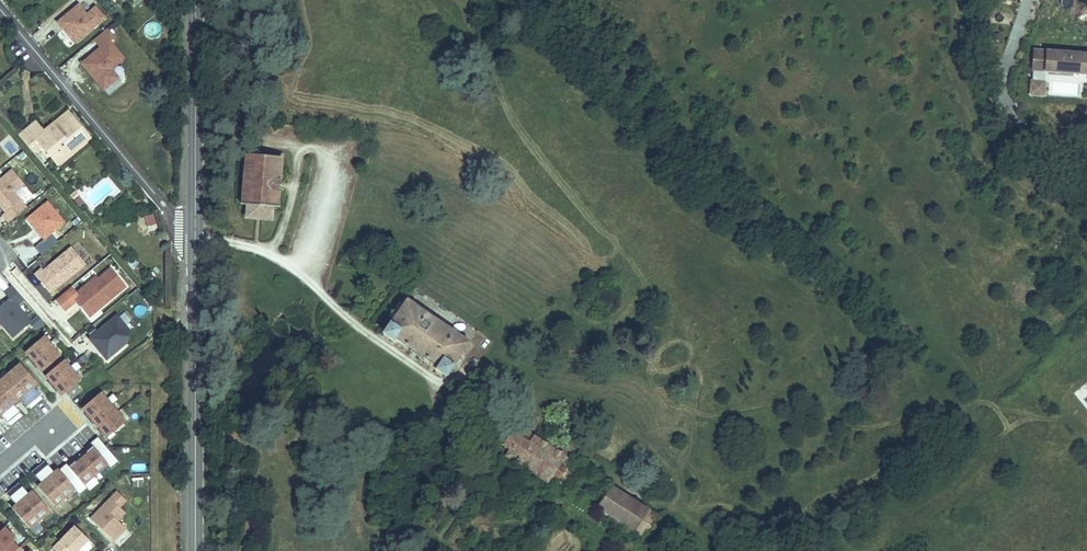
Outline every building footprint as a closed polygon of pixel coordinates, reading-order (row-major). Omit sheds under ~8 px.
[(75,43),(105,18),(95,7),(86,14),(81,8),(75,8),(57,22),(75,43)] [(114,38),(106,29),(94,40),(101,48),(81,64),(87,70),(89,69),(92,73),(92,77),(103,90),(118,78),(111,70),(124,59),(109,41),(114,38)] [(1044,45),(1044,48),(1032,48),(1029,94),(1046,95),(1047,68),(1086,71),(1086,48),(1044,45)] [(67,115),(53,127),(57,132),(71,120),(67,115)] [(41,120),(25,134),(33,144),(42,136),(49,130),(41,120)] [(49,130),(42,136),(60,157),(67,151),(71,155),(89,140),(71,120),(57,132),(53,127),(49,130)] [(67,151),(60,157),(64,161),(71,155),(67,151)] [(280,160),(240,157),(236,209),(244,210),(243,224),(267,226),(268,214),(275,214),(280,160)] [(9,223),(26,208),(14,193),(24,185),(12,170),(0,180),(0,206),(6,213),(2,216),(9,223)] [(81,191),(76,195),(80,200),(85,196),(81,191)] [(44,239),(34,247),(42,256),(58,242),(51,233),(64,222),(47,202),(27,219),(44,239)] [(42,269),(34,275),(50,294),(85,264),(71,248),(44,271),(42,269)] [(126,287),(111,269),(94,282),(97,287),(92,291),(87,285),(76,294),(71,287),(55,300),(65,312),(77,302),(87,314),(96,306),(99,309),(126,287)] [(4,292),(10,299),(0,307),(0,323),(13,338),(31,322),(17,306),(24,300),(11,286),(4,292)] [(402,299),(378,335),(443,376),(466,340),(402,299)] [(96,306),(87,314),(89,317),(99,309),(96,306)] [(116,316),(90,338),(106,359),(126,343),(128,330),(116,316)] [(42,372),(60,356),(44,336),(25,352),(42,372)] [(62,396),(81,380),(64,360),(45,376),(62,396)] [(1,415),(11,427),(23,417),(13,405),(21,398),(31,410),(43,399),(33,388),(37,384),(20,363),(8,374),(7,374),(0,380),(0,416),(1,415)] [(107,438),(125,422),(101,393),(82,408),(107,438)] [(495,421),(486,436),(495,442),(491,447),(538,479),(557,451),(509,419),(504,427),(495,421)] [(31,471),(41,483),(37,487),(55,508),(64,500),(63,500),(75,490),(80,496),(88,489),(84,485),(107,465),(111,469),(119,462),(97,437),(89,444),(92,446),(86,452),(88,454),(76,463),(75,461),(68,466),(66,464),(58,470),(58,469),(54,473),(44,461),(31,471)] [(142,478),(132,479),(133,486),(143,486),(142,478)] [(12,508),(30,529),(38,522),(37,521),(41,518),(42,519),(50,512),(32,491),(28,494),(18,482),(6,493),(16,505),(12,508)] [(591,505),(635,535),(651,512),(606,483),(591,505)] [(126,501),(117,492),(90,519),(113,541),(125,528),(118,521),(125,513),(119,507),(126,501)] [(651,512),(635,535),(654,547),(660,539),(655,536),(664,522),(651,512)] [(88,540),(74,527),(53,549),(55,550),(78,550),(88,540)] [(19,548),(12,542),(15,538),(4,528),(1,531),(0,530),(0,550),(16,550),(19,548)] [(615,550),(627,550),(631,545),(621,540),(615,550)]
